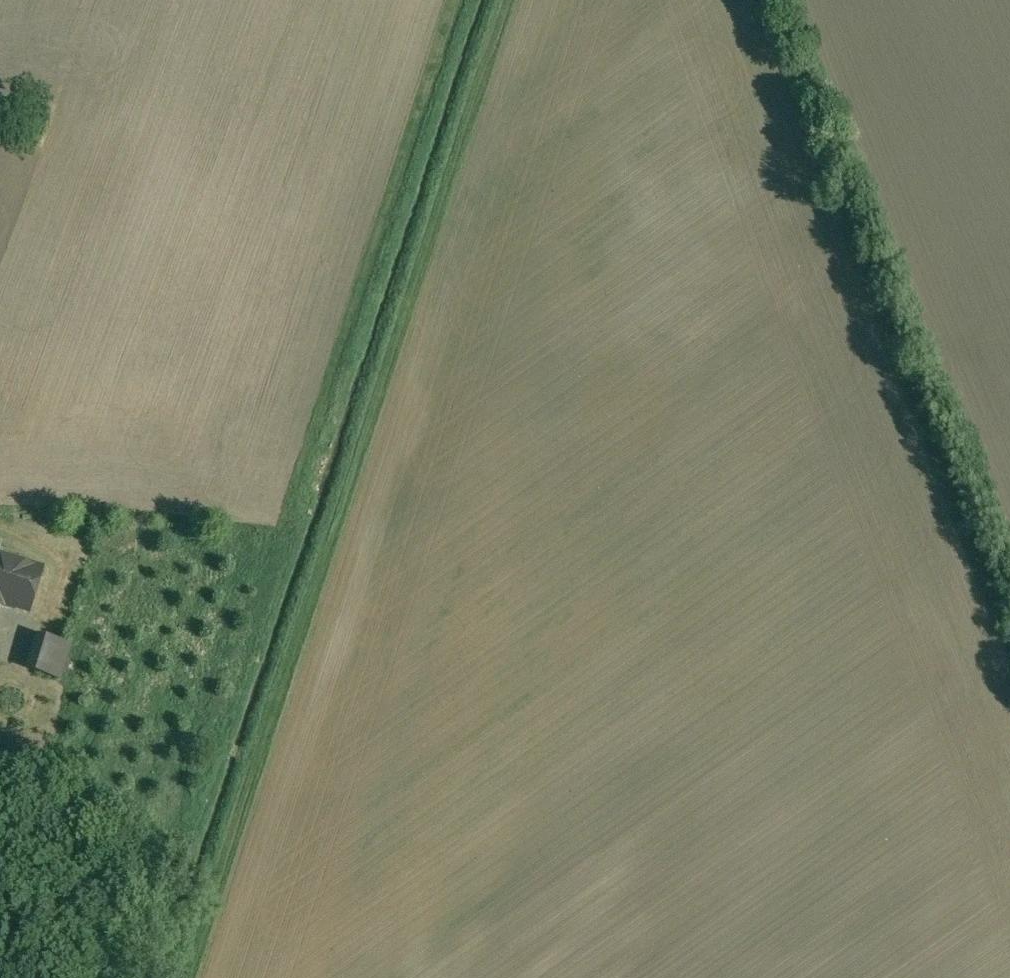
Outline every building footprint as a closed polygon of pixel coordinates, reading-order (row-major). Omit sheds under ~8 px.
[(0,557),(0,602),(29,611),(42,569),(0,557)] [(70,647),(45,639),(40,653),(65,661),(70,647)]
